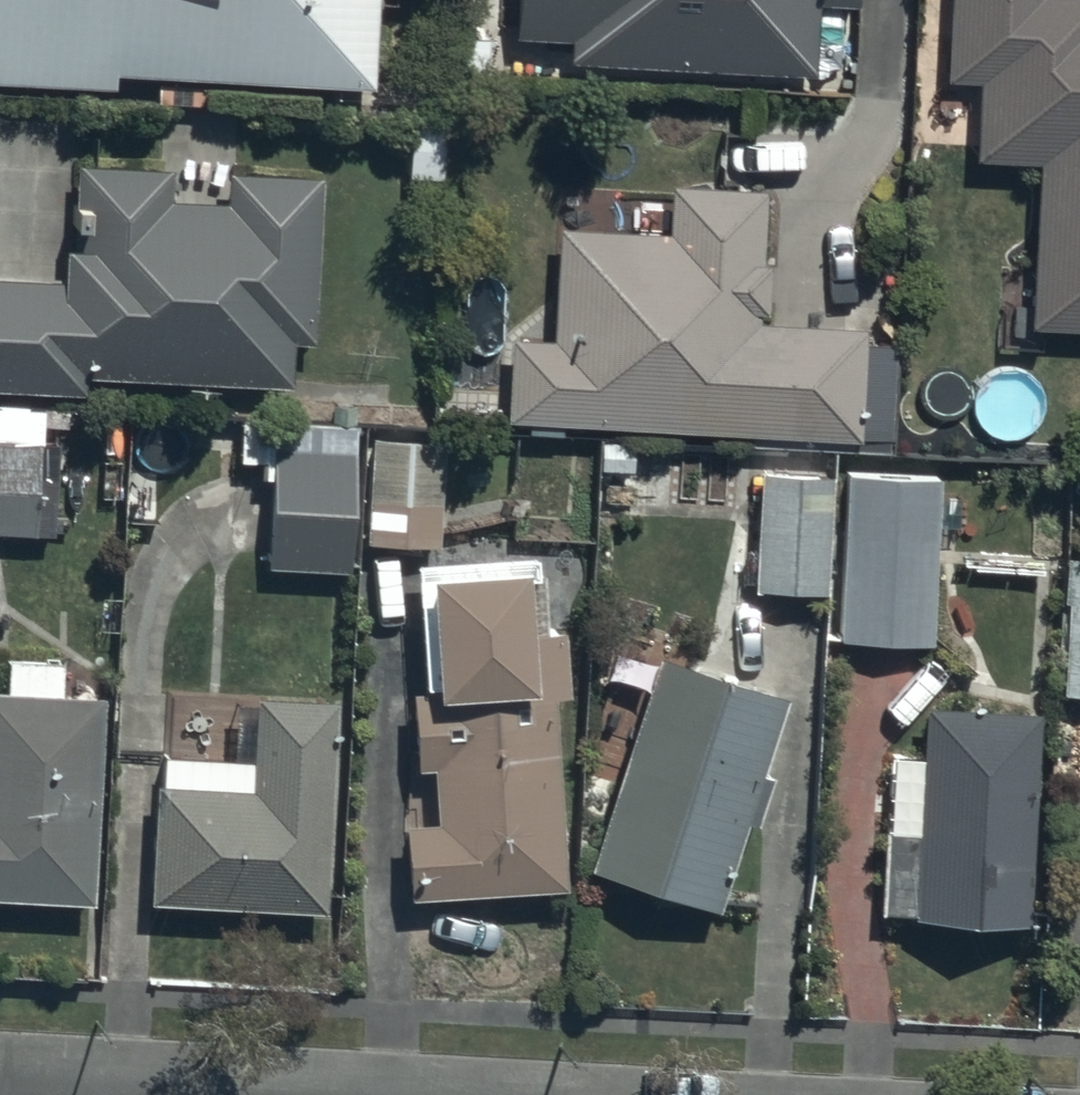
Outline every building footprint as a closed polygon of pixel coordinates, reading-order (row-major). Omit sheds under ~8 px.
[(110,96),(111,80),(373,91),(377,0),(0,0),(0,91),(110,96)] [(520,40),(574,42),(573,67),(816,79),(820,7),(862,9),(862,0),(522,0),(520,40)] [(945,86),(973,87),(971,164),(1035,166),(1030,332),(1079,333),(1079,0),(948,0),(945,86)] [(0,282),(0,393),(83,398),(83,382),(288,393),(289,349),(313,350),(316,179),(223,178),(222,205),(167,204),(168,176),(70,174),(70,211),(64,211),(63,239),(68,239),(67,260),(61,260),(60,283),(0,282)] [(765,193),(677,188),(675,240),(563,235),(558,341),(509,339),(505,430),(895,450),(902,332),(770,325),(773,271),(761,270),(765,193)] [(33,541),(36,447),(42,448),(43,411),(0,409),(0,540),(33,541)] [(351,428),(272,426),(268,575),(347,577),(351,428)] [(438,442),(365,442),(365,547),(438,547),(438,442)] [(824,479),(759,477),(756,596),(821,597),(824,479)] [(937,480),(843,477),(837,642),(931,645),(937,480)] [(1070,562),(1060,698),(1079,699),(1079,563),(1070,562)] [(532,570),(419,574),(424,694),(408,695),(411,774),(433,773),(435,825),(398,826),(401,901),(561,895),(554,702),(568,702),(565,634),(546,634),(544,580),(532,580),(532,570)] [(660,658),(583,871),(710,916),(786,704),(660,658)] [(95,904),(105,697),(56,694),(58,661),(9,659),(7,696),(0,695),(0,900),(95,904)] [(229,766),(156,762),(149,904),(323,913),(334,704),(233,699),(229,766)] [(1031,719),(921,717),(919,839),(886,838),(884,920),(913,921),(913,929),(1027,931),(1031,719)]
